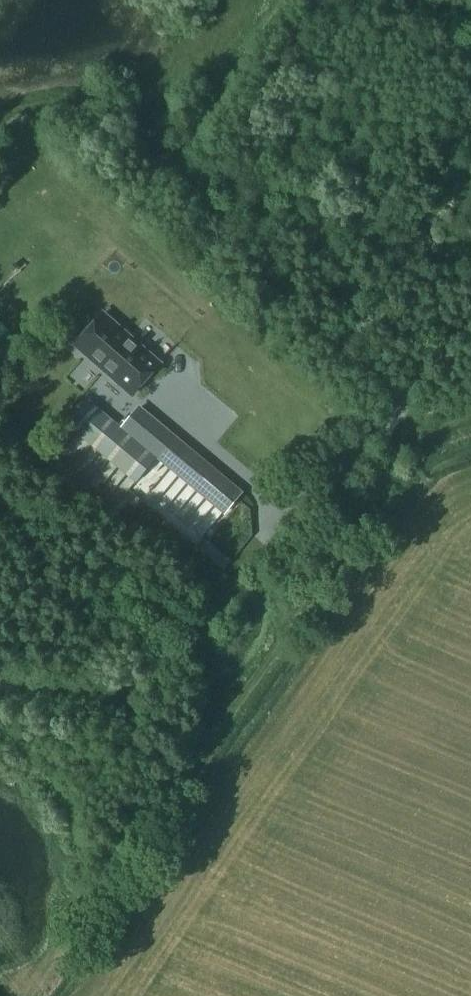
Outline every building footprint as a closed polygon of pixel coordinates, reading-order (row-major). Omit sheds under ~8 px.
[(104,317),(78,347),(133,396),(159,366),(104,317)] [(154,458),(122,430),(88,402),(69,424),(136,480),(154,458)] [(141,409),(122,430),(154,458),(221,518),(240,496),(141,409)] [(134,498),(162,519),(183,491),(155,470),(134,498)] [(181,547),(205,509),(187,498),(163,537),(181,547)]
